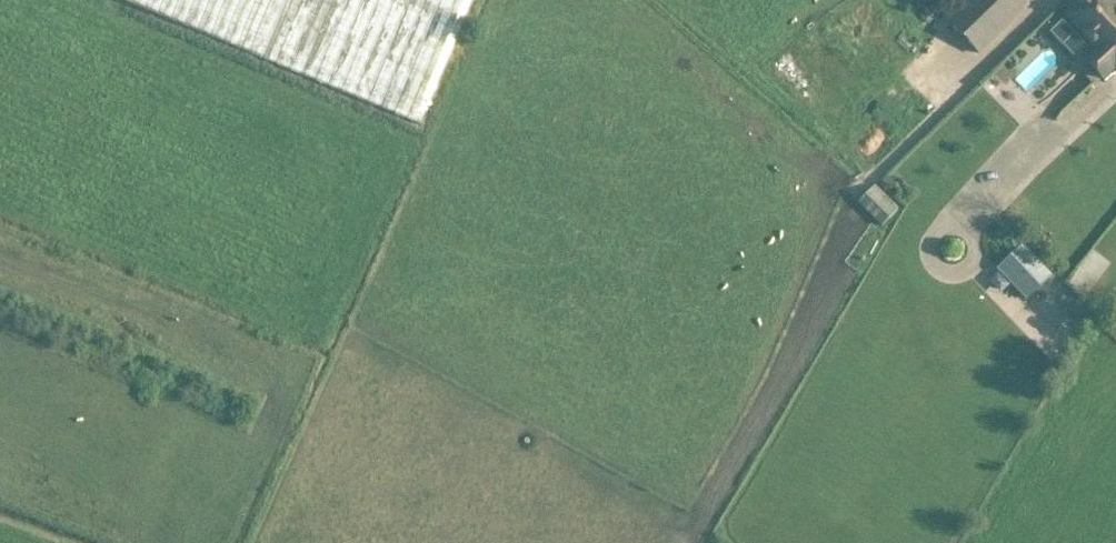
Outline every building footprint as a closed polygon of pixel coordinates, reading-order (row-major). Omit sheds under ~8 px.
[(420,124),(472,0),(123,0),(420,124)] [(1019,0),(973,0),(948,26),(978,56),(1026,7),(1019,0)] [(1115,71),(1115,7),(1113,3),(1115,0),(1082,0),(1065,16),(1097,50),(1086,61),(1087,62),(1087,68),(1095,76),(1101,77),(1103,79),(1114,69),(1115,71)] [(881,226),(898,210),(875,187),(858,204),(881,226)] [(1023,248),(999,270),(1028,300),(1052,278),(1023,248)]
